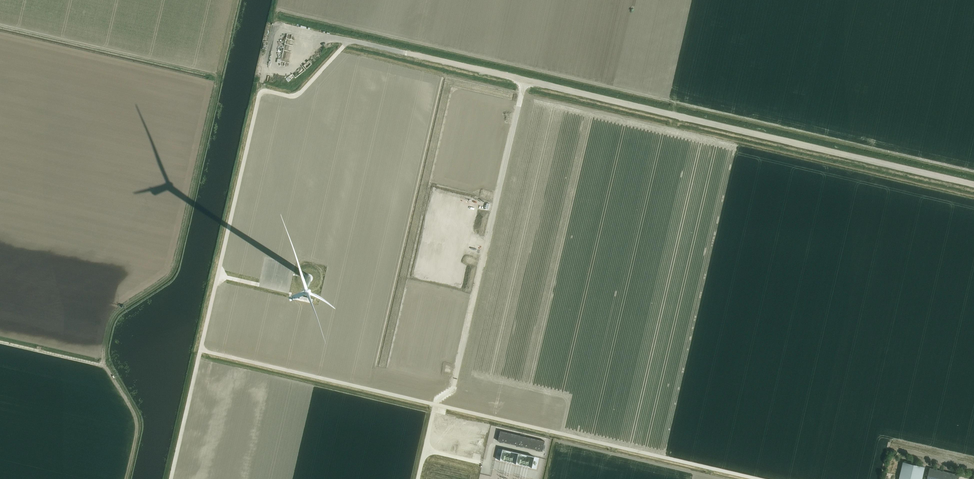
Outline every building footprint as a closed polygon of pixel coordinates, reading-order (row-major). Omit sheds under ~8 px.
[(545,441),(526,437),(519,435),(500,431),(499,435),(498,439),(498,441),(500,441),(504,442),(516,445),(523,447),(537,450),(541,451),(542,451),(543,449),(544,445),(545,441)] [(532,468),(534,457),(502,449),(500,461),(532,468)] [(904,462),(900,478),(923,478),(925,467),(904,462)] [(930,468),(927,478),(959,478),(960,475),(930,468)]
